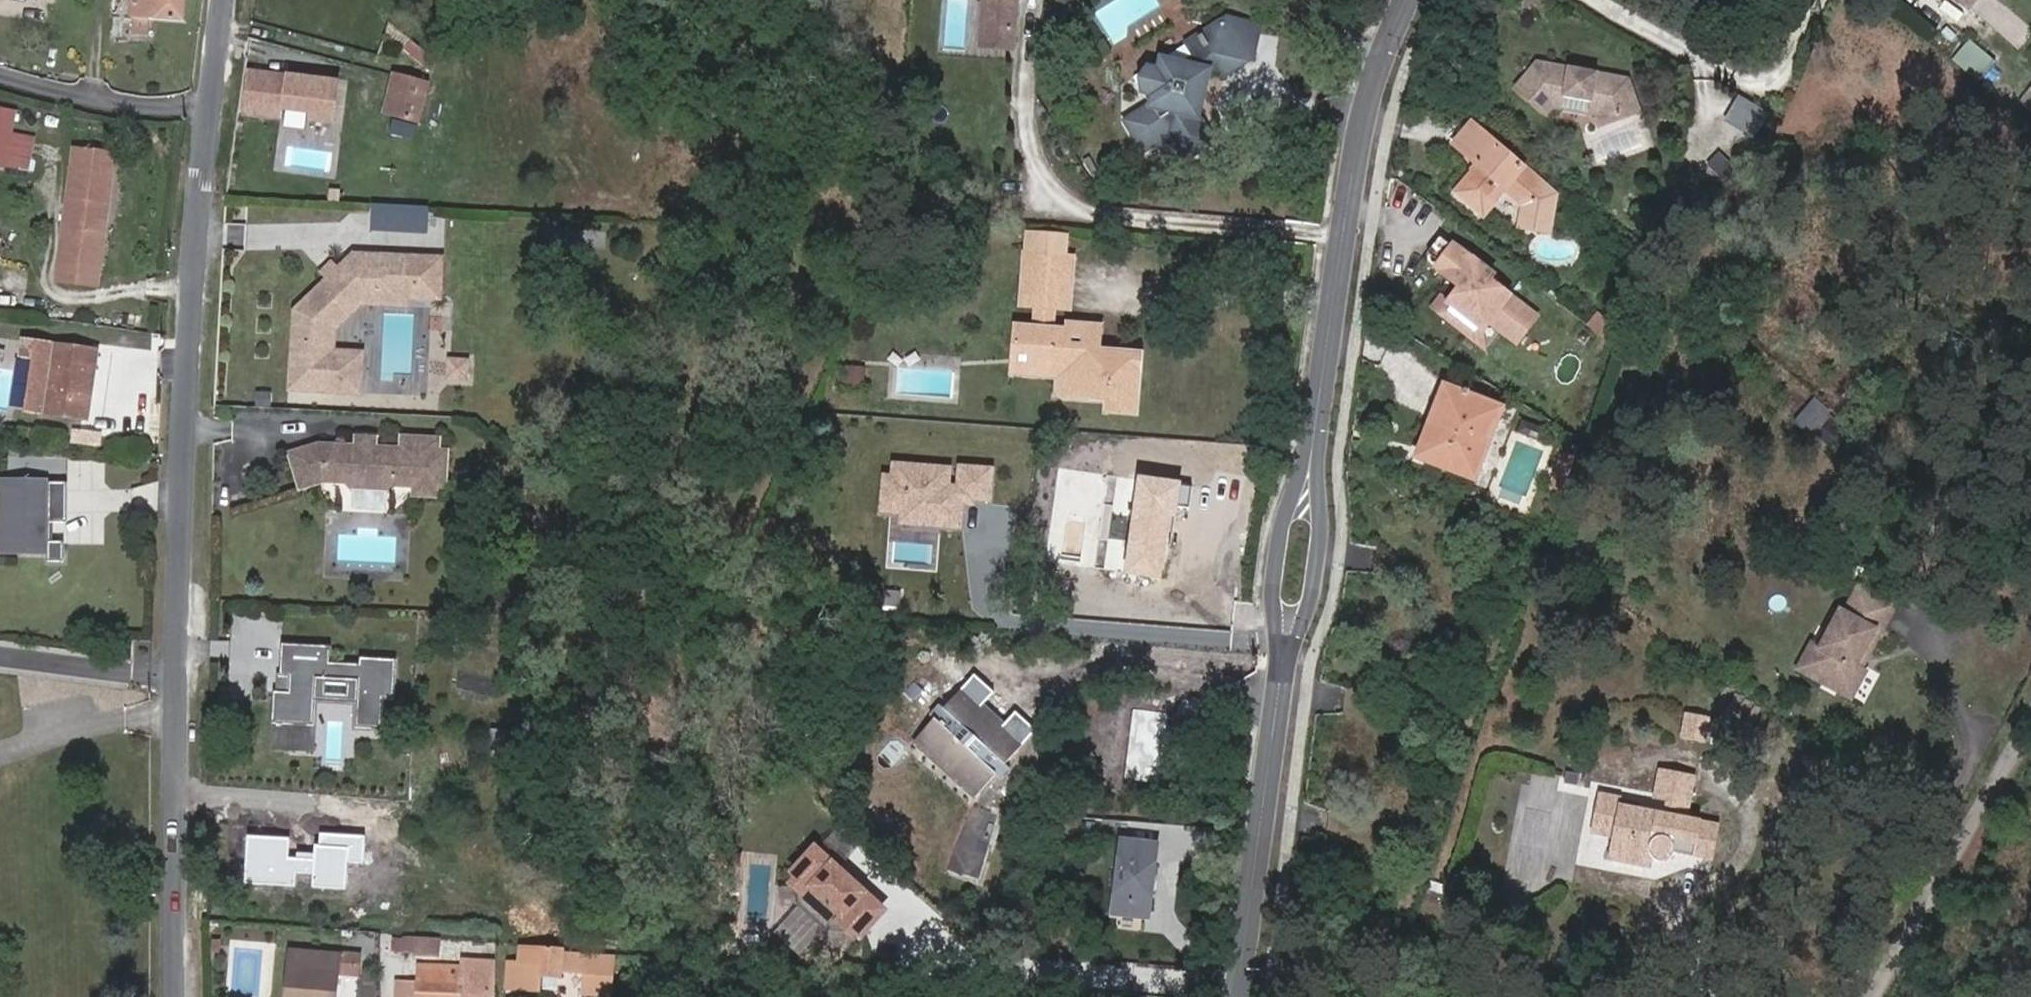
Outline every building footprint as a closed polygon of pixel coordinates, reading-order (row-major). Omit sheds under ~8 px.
[(184,0),(135,0),(134,13),(135,13),(134,28),(145,28),(147,14),(182,18),(184,0)] [(1015,0),(987,0),(983,46),(1011,49),(1015,0)] [(1965,9),(1972,0),(1954,0),(1965,9)] [(1192,106),(1199,74),(1207,69),(1218,62),(1224,72),(1251,54),(1229,20),(1203,36),(1202,37),(1206,44),(1189,54),(1178,61),(1162,58),(1147,67),(1142,90),(1151,105),(1127,120),(1145,149),(1161,138),(1175,141),(1185,157),(1213,139),(1198,115),(1192,106)] [(1251,54),(1257,26),(1229,20),(1251,54)] [(1189,54),(1206,44),(1202,37),(1203,36),(1201,33),(1183,44),(1172,51),(1162,58),(1178,61),(1189,54)] [(1971,37),(1957,55),(1985,77),(1999,60),(1971,37)] [(1639,111),(1628,80),(1598,75),(1599,73),(1569,68),(1569,70),(1568,72),(1555,70),(1555,67),(1539,64),(1518,89),(1547,113),(1553,105),(1563,107),(1565,97),(1592,102),(1590,112),(1600,114),(1603,123),(1639,111)] [(1198,115),(1207,69),(1199,74),(1192,106),(1198,115)] [(337,82),(251,72),(245,113),(281,118),(279,136),(331,141),(337,82)] [(420,122),(430,83),(394,76),(385,113),(420,122)] [(2021,99),(2030,106),(2030,86),(2021,99)] [(1762,112),(1736,96),(1722,120),(1748,135),(1762,112)] [(1590,112),(1592,102),(1565,97),(1563,107),(1590,112)] [(15,106),(0,103),(0,157),(5,158),(15,106)] [(1555,196),(1472,126),(1456,144),(1480,165),(1457,192),(1484,215),(1493,204),(1489,200),(1502,184),(1525,205),(1521,227),(1549,232),(1555,196)] [(98,278),(115,148),(75,143),(58,273),(98,278)] [(1425,253),(1437,263),(1452,245),(1454,242),(1441,232),(1425,253)] [(1029,234),(1027,257),(1065,260),(1067,238),(1029,234)] [(1457,288),(1448,299),(1445,304),(1484,333),(1491,324),(1517,343),(1535,319),(1487,282),(1482,278),(1486,272),(1452,245),(1437,263),(1433,269),(1457,288)] [(1065,260),(1027,257),(1023,305),(1036,306),(1058,308),(1073,309),(1077,261),(1065,260)] [(327,327),(361,296),(373,296),(439,299),(440,263),(358,259),(342,274),(333,282),(298,314),(295,389),(352,392),(353,355),(334,354),(325,354),(327,327)] [(342,274),(335,266),(326,274),(333,282),(342,274)] [(1492,276),(1486,272),(1482,278),(1487,282),(1492,276)] [(1445,304),(1448,299),(1441,294),(1430,309),(1437,314),(1445,304)] [(335,331),(373,296),(361,296),(327,327),(325,354),(334,354),(335,331)] [(1476,344),(1484,333),(1445,304),(1437,314),(1476,344)] [(1034,330),(1056,332),(1058,308),(1036,306),(1034,330)] [(1034,330),(1017,328),(1016,344),(1033,345),(1030,370),(1065,374),(1063,395),(1110,400),(1109,410),(1134,412),(1140,357),(1099,353),(1069,350),(1071,333),(1056,332),(1034,330)] [(1101,335),(1071,333),(1069,350),(1099,353),(1101,335)] [(1487,353),(1484,333),(1476,344),(1487,353)] [(84,414),(93,345),(49,340),(38,338),(36,356),(47,357),(41,409),(84,414)] [(1033,345),(1016,344),(1014,369),(1030,370),(1033,345)] [(863,370),(847,368),(845,392),(862,393),(863,370)] [(1501,408),(1446,387),(1419,457),(1474,478),(1501,408)] [(1811,432),(1832,407),(1817,394),(1795,419),(1811,432)] [(377,446),(378,436),(355,435),(355,445),(357,440),(376,441),(377,446)] [(447,490),(449,450),(440,449),(441,438),(401,436),(400,447),(377,446),(376,441),(357,440),(355,445),(319,443),(288,453),(300,491),(324,483),(345,485),(349,489),(391,491),(396,487),(413,488),(413,497),(438,498),(438,489),(447,490)] [(885,456),(881,511),(898,512),(897,522),(964,527),(966,500),(995,502),(997,464),(885,456)] [(1569,474),(1574,459),(1564,456),(1559,470),(1569,474)] [(1568,478),(1569,474),(1559,470),(1556,481),(1566,484),(1567,480),(1568,478)] [(4,479),(1,549),(45,550),(47,481),(4,479)] [(1857,664),(1877,629),(1882,632),(1898,604),(1862,584),(1847,610),(1843,608),(1822,646),(1829,650),(1815,674),(1855,697),(1870,671),(1862,667),(1857,664)] [(1862,667),(1882,632),(1877,629),(1857,664),(1862,667)] [(331,647),(283,644),(281,674),(291,675),(290,693),(275,692),(273,724),(313,726),(315,698),(361,701),(360,726),(382,727),(383,698),(396,698),(398,660),(361,658),(361,666),(330,664),(331,647)] [(1815,674),(1829,650),(1822,646),(1821,646),(1807,670),(1815,674)] [(1019,749),(1004,735),(973,706),(991,686),(977,673),(959,692),(942,711),(938,707),(930,716),(934,719),(921,732),(935,745),(930,751),(963,781),(963,786),(971,794),(960,873),(976,876),(996,876),(997,806),(988,806),(975,804),(977,794),(986,784),(994,775),(998,779),(1006,770),(1002,767),(1019,749)] [(1019,749),(1037,729),(1023,716),(1004,735),(1019,749)] [(935,745),(921,732),(917,738),(930,751),(935,745)] [(1671,858),(1672,857),(1673,856),(1674,854),(1675,853),(1675,851),(1675,850),(1676,848),(1675,846),(1675,845),(1675,843),(1696,847),(1695,858),(1713,861),(1720,824),(1686,818),(1693,778),(1661,772),(1656,796),(1670,799),(1668,807),(1666,817),(1619,808),(1613,839),(1610,854),(1608,866),(1608,867),(1652,875),(1654,862),(1655,858),(1657,859),(1658,860),(1659,860),(1661,861),(1663,861),(1665,860),(1666,860),(1668,860),(1669,859),(1671,858)] [(1592,835),(1613,839),(1619,808),(1666,817),(1668,807),(1599,795),(1592,835)] [(1151,918),(1158,838),(1117,834),(1109,914),(1151,918)] [(814,841),(781,878),(856,945),(890,907),(814,841)] [(442,957),(443,939),(416,937),(415,955),(442,957)] [(562,978),(563,970),(587,972),(585,994),(610,996),(613,958),(565,954),(566,949),(522,945),(520,963),(511,962),(509,989),(541,991),(542,976),(562,978)] [(291,996),(298,996),(301,964),(310,965),(311,953),(295,953),(291,996)] [(339,956),(311,953),(310,965),(301,964),(298,996),(335,996),(339,956)] [(492,962),(464,961),(464,967),(421,966),(420,985),(399,984),(399,996),(461,996),(491,996),(492,962)] [(360,975),(340,973),(338,996),(358,996),(360,975)]
